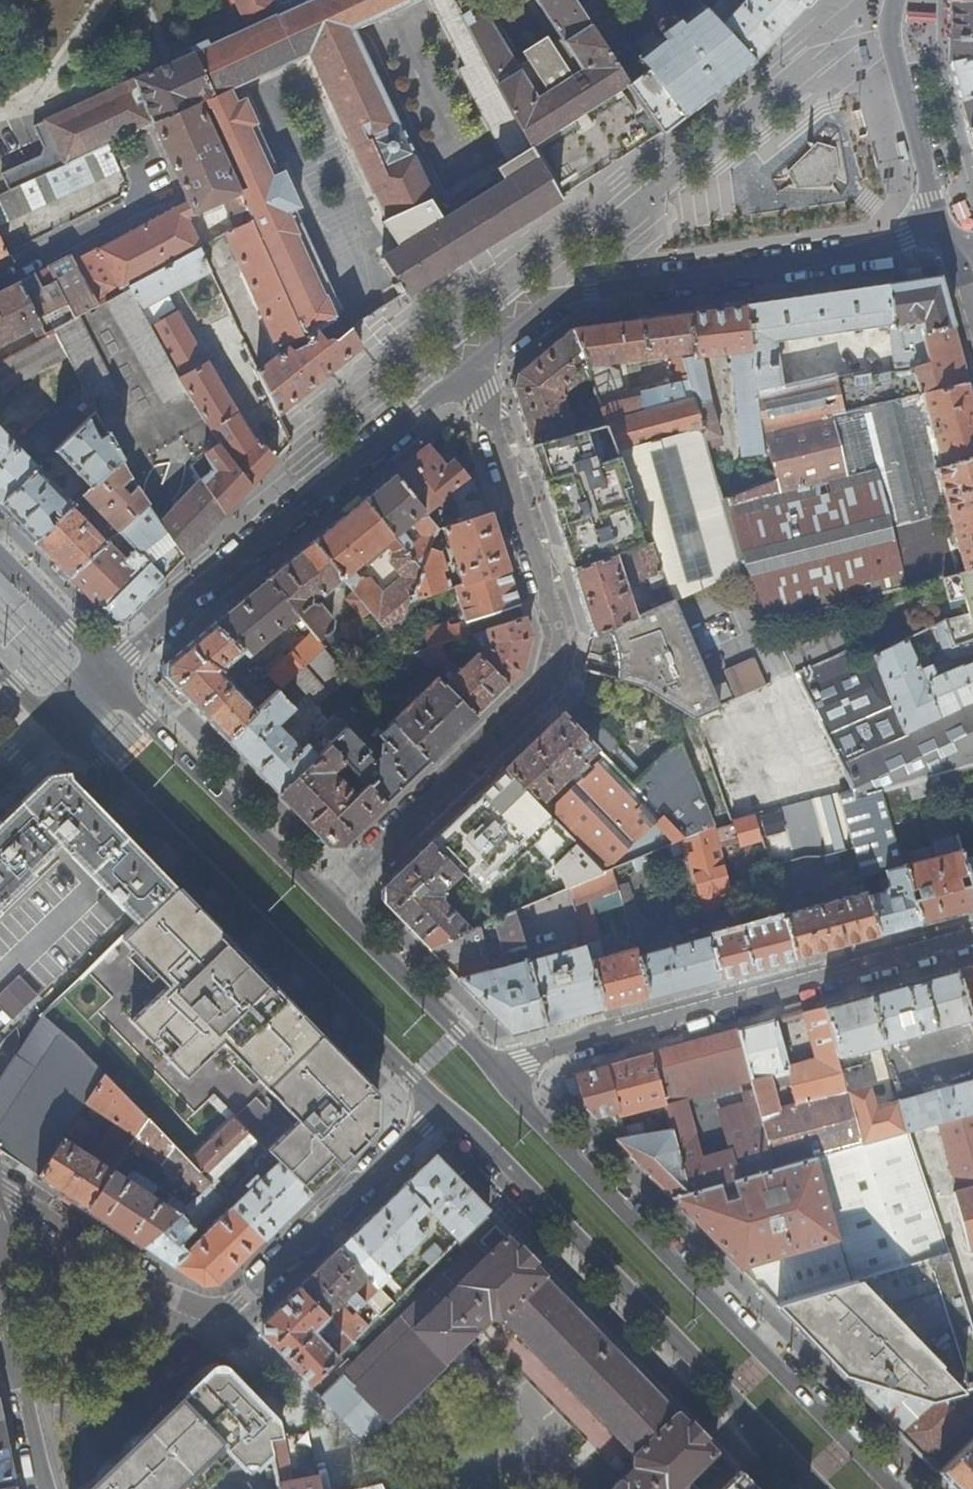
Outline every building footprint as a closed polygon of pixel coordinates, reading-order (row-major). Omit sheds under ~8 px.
[(198,106),(230,91),(232,92),(231,89),(309,52),(310,54),(354,31),(356,32),(355,30),(378,20),(380,23),(383,22),(381,18),(391,13),(393,17),(396,15),(395,12),(418,0),(307,0),(277,14),(247,29),(246,28),(194,52),(192,47),(175,56),(177,60),(132,81),(153,124),(197,103),(198,106)] [(246,28),(247,29),(277,14),(270,0),(233,0),(246,28)] [(460,14),(453,0),(444,0),(434,5),(467,67),(459,70),(498,143),(521,128),(460,14)] [(479,3),(477,0),(453,0),(460,14),(479,3)] [(530,145),(581,112),(628,82),(625,78),(612,58),(574,1),(576,0),(537,0),(561,37),(550,43),(545,36),(521,51),(526,59),(517,64),(479,3),(460,14),(521,128),(530,145)] [(755,60),(759,55),(785,28),(804,8),(803,8),(794,0),(745,0),(739,7),(733,1),(726,0),(719,0),(708,10),(755,60)] [(949,39),(972,36),(972,0),(949,0),(949,18),(949,39)] [(701,3),(682,19),(689,28),(708,10),(701,3)] [(680,17),(668,27),(673,33),(719,89),(736,76),(755,60),(708,10),(689,28),(682,19),(680,17)] [(354,31),(310,54),(386,221),(383,223),(399,249),(382,259),(387,266),(405,295),(484,245),(512,227),(558,198),(530,145),(521,128),(498,143),(506,161),(496,168),(505,182),(443,221),(436,210),(430,200),(434,198),(356,32),(354,31)] [(673,33),(637,61),(647,71),(659,83),(683,118),(704,101),(719,89),(673,33)] [(621,52),(612,58),(625,78),(630,75),(633,80),(647,71),(637,61),(620,35),(613,40),(621,52)] [(949,61),(972,56),(972,36),(949,39),(949,48),(949,61)] [(949,61),(954,80),(960,99),(972,94),(972,56),(949,61)] [(628,82),(662,133),(672,126),(683,118),(659,83),(647,71),(633,80),(630,75),(625,78),(628,82)] [(136,131),(153,124),(132,81),(44,121),(32,128),(43,151),(40,155),(0,174),(8,190),(108,144),(114,141),(124,137),(126,136),(136,131)] [(198,106),(250,220),(303,336),(304,339),(336,319),(325,297),(324,297),(313,273),(297,235),(298,235),(288,212),(284,214),(279,217),(268,195),(277,190),(232,92),(230,91),(198,106)] [(972,126),(972,94),(960,99),(964,115),(967,128),(972,126)] [(96,305),(129,286),(198,248),(199,248),(185,217),(220,199),(233,229),(250,220),(198,106),(197,103),(153,124),(187,200),(171,209),(93,251),(74,262),(96,305)] [(147,156),(136,131),(126,136),(137,160),(147,156)] [(124,137),(114,141),(125,166),(135,161),(124,137)] [(120,171),(108,144),(8,190),(0,194),(0,228),(120,171)] [(839,145),(788,154),(795,194),(847,184),(839,145)] [(972,217),(963,200),(950,207),(961,225),(972,217)] [(250,220),(233,229),(225,233),(278,348),(303,336),(250,220)] [(221,443),(252,484),(277,457),(256,438),(254,440),(166,295),(210,272),(198,248),(129,286),(178,375),(196,404),(221,443)] [(53,329),(96,305),(74,262),(71,256),(46,268),(58,291),(30,306),(44,334),(53,329)] [(755,394),(776,388),(770,342),(887,324),(893,362),(888,364),(890,373),(928,362),(922,333),(952,326),(946,303),(944,292),(941,281),(940,277),(884,285),(767,304),(766,305),(743,308),(755,394)] [(204,452),(221,443),(196,404),(178,375),(129,286),(96,305),(53,329),(55,333),(67,355),(83,386),(96,411),(108,433),(121,459),(127,469),(133,478),(155,466),(193,458),(204,452)] [(771,479),(755,394),(743,308),(722,311),(689,315),(694,359),(681,359),(692,399),(707,449),(720,446),(708,397),(701,358),(730,354),(742,457),(713,468),(721,498),(771,479)] [(268,418),(277,413),(257,371),(230,315),(211,325),(222,346),(223,346),(268,418)] [(597,398),(606,423),(692,399),(681,359),(694,359),(689,315),(572,331),(587,372),(597,398)] [(278,415),(279,414),(312,387),(328,374),(360,348),(345,324),(314,348),(311,343),(291,353),(287,348),(257,371),(277,413),(278,415)] [(870,374),(837,379),(841,413),(861,408),(891,401),(923,394),(967,382),(960,354),(952,326),(922,333),(928,362),(890,373),(870,379),(870,374)] [(0,344),(0,364),(40,342),(32,328),(0,344)] [(587,372),(572,331),(570,331),(517,374),(513,388),(531,444),(574,432),(562,396),(587,372)] [(67,355),(55,333),(40,342),(0,364),(0,392),(1,393),(67,355)] [(836,376),(776,388),(755,394),(771,479),(721,498),(741,568),(742,568),(769,624),(937,579),(926,533),(942,528),(944,524),(950,523),(948,512),(946,512),(936,469),(934,470),(933,468),(923,471),(918,450),(874,463),(875,469),(845,476),(832,417),(841,414),(841,413),(837,379),(836,376)] [(967,382),(923,394),(929,419),(940,459),(939,460),(941,466),(933,468),(934,470),(936,469),(946,512),(948,512),(950,523),(954,539),(956,544),(963,572),(972,569),(972,404),(967,382)] [(60,445),(87,419),(96,411),(83,386),(42,426),(60,445)] [(929,419),(923,394),(891,401),(921,417),(923,420),(929,419)] [(597,426),(606,423),(597,398),(588,401),(597,426)] [(741,568),(721,498),(713,468),(707,449),(692,399),(606,423),(597,426),(574,432),(531,444),(571,568),(612,555),(621,552),(650,543),(665,585),(670,602),(674,600),(741,568)] [(861,408),(874,463),(918,450),(923,471),(933,468),(931,462),(939,460),(940,459),(929,419),(923,420),(921,417),(891,401),(861,408)] [(861,408),(841,413),(841,414),(832,417),(845,476),(875,469),(874,463),(861,408)] [(55,450),(91,488),(121,459),(108,433),(98,438),(93,429),(96,428),(94,425),(91,426),(87,419),(60,445),(58,448),(55,450)] [(37,467),(0,430),(0,503),(37,467)] [(47,458),(55,450),(58,448),(44,434),(34,445),(47,458)] [(205,485),(223,515),(243,493),(252,484),(221,443),(204,452),(213,467),(201,478),(205,485)] [(457,524),(489,513),(476,473),(466,477),(454,462),(452,462),(446,454),(439,461),(428,448),(410,462),(394,476),(424,513),(446,494),(457,524)] [(118,532),(151,503),(140,488),(132,496),(124,488),(134,479),(133,478),(127,469),(121,459),(91,488),(83,496),(118,532)] [(931,462),(933,468),(941,466),(939,460),(931,462)] [(34,542),(72,506),(74,505),(37,467),(0,503),(0,506),(18,525),(34,542)] [(438,531),(431,521),(424,513),(394,476),(381,486),(363,501),(422,572),(432,544),(437,531),(438,531)] [(162,520),(185,555),(212,527),(223,515),(205,485),(201,478),(162,520)] [(313,542),(343,578),(355,592),(371,612),(394,641),(398,637),(396,636),(410,602),(422,572),(363,501),(350,512),(313,542)] [(139,605),(185,555),(162,520),(151,503),(118,532),(115,535),(109,541),(107,542),(69,578),(90,599),(110,621),(125,620),(139,605)] [(52,561),(69,578),(107,542),(72,506),(34,542),(52,561)] [(431,521),(438,531),(441,530),(454,525),(445,513),(441,513),(431,521)] [(460,586),(508,570),(489,513),(457,524),(454,525),(441,530),(447,546),(452,545),(457,561),(452,563),(460,586)] [(105,536),(109,541),(115,535),(111,530),(105,536)] [(293,558),(268,579),(298,615),(313,633),(319,640),(330,630),(332,628),(333,623),(317,604),(311,603),(311,599),(318,593),(325,601),(339,589),(335,584),(343,578),(313,542),(293,558)] [(650,543),(621,552),(630,581),(647,575),(652,590),(657,588),(665,585),(650,543)] [(422,572),(410,602),(445,591),(443,584),(438,571),(444,570),(438,553),(436,552),(438,546),(432,544),(422,572)] [(612,555),(571,568),(593,636),(610,628),(633,618),(612,555)] [(963,572),(941,578),(948,602),(957,599),(961,615),(943,621),(953,646),(972,639),(972,569),(963,572)] [(465,623),(520,606),(508,570),(460,586),(454,588),(465,623)] [(248,595),(213,624),(243,652),(248,657),(266,642),(271,647),(276,643),(272,638),(298,615),(268,579),(248,595)] [(663,605),(670,602),(665,585),(657,588),(663,605)] [(362,620),(371,612),(355,592),(345,600),(362,620)] [(684,624),(674,600),(670,602),(663,605),(633,618),(610,628),(612,631),(617,645),(620,657),(620,671),(618,681),(644,688),(693,718),(719,707),(684,624)] [(479,657),(507,686),(521,672),(530,637),(524,618),(486,630),(492,648),(488,648),(479,657)] [(201,716),(226,741),(257,711),(220,673),(243,652),(213,624),(164,664),(164,678),(187,701),(201,716)] [(330,630),(319,640),(324,648),(327,650),(339,640),(330,630)] [(268,675),(282,688),(286,684),(292,678),(324,648),(319,640),(313,633),(268,675)] [(962,666),(962,665),(954,669),(925,683),(923,678),(906,640),(857,666),(848,650),(795,674),(853,790),(857,799),(882,792),(972,766),(972,708),(970,702),(972,701),(972,662),(962,666)] [(324,648),(292,678),(300,686),(317,705),(330,695),(348,678),(337,665),(327,650),(324,648)] [(443,685),(474,717),(507,686),(479,657),(475,653),(452,676),(448,672),(444,676),(448,680),(443,685)] [(764,687),(753,662),(721,674),(733,701),(764,687)] [(925,683),(954,669),(952,664),(923,678),(925,683)] [(349,679),(365,695),(373,688),(358,672),(349,679)] [(733,701),(719,707),(693,718),(730,820),(756,813),(762,839),(779,834),(795,830),(789,807),(838,793),(839,795),(853,790),(795,674),(764,687),(733,701)] [(187,701),(164,678),(157,685),(180,708),(187,701)] [(286,684),(293,692),(300,686),(292,678),(286,684)] [(391,722),(428,761),(474,717),(443,685),(437,678),(391,722)] [(246,761),(278,795),(329,745),(343,761),(366,784),(384,804),(428,761),(391,722),(377,735),(383,741),(380,744),(379,756),(372,762),(366,754),(367,753),(368,750),(334,716),(300,748),(277,725),(301,701),(293,692),(286,684),(282,688),(257,711),(226,741),(246,761)] [(575,703),(563,715),(583,736),(594,724),(575,703)] [(682,841),(682,840),(631,785),(583,736),(563,715),(505,770),(604,874),(614,869),(680,842),(682,841)] [(717,979),(793,958),(782,917),(775,919),(752,926),(740,929),(738,923),(712,827),(678,739),(631,785),(682,840),(682,841),(680,842),(700,914),(719,909),(726,907),(732,931),(706,938),(717,979)] [(329,745),(278,795),(302,819),(326,844),(342,844),(384,804),(366,784),(354,796),(328,769),(336,768),(343,761),(329,745)] [(505,770),(429,844),(460,875),(500,918),(514,912),(570,888),(604,874),(505,770)] [(136,923),(173,887),(133,846),(69,779),(44,778),(0,821),(0,907),(35,873),(32,870),(59,844),(108,894),(99,902),(116,920),(124,912),(136,923)] [(905,928),(918,924),(902,865),(882,792),(857,799),(853,790),(839,795),(847,825),(871,819),(890,890),(866,896),(877,935),(905,928)] [(847,825),(839,795),(806,804),(820,856),(840,851),(853,848),(847,825)] [(803,859),(795,830),(779,834),(787,863),(802,860),(803,859)] [(956,835),(960,849),(972,896),(972,831),(956,835)] [(787,863),(779,834),(762,839),(770,868),(787,863)] [(460,875),(429,844),(383,888),(383,903),(396,916),(412,932),(428,949),(470,931),(440,900),(440,894),(460,875)] [(852,895),(865,891),(853,848),(840,851),(852,895)] [(972,909),(972,896),(960,849),(902,865),(918,924),(949,915),(972,909)] [(614,869),(604,874),(570,888),(586,946),(599,942),(602,942),(591,901),(620,890),(619,886),(614,869)] [(628,883),(619,886),(620,890),(624,904),(633,901),(628,883)] [(136,923),(120,939),(182,1007),(147,1043),(168,1064),(173,1058),(187,1072),(182,1078),(202,1098),(238,1062),(297,1121),(267,1152),(269,1155),(277,1162),(308,1194),(392,1112),(293,1011),(252,968),(173,887),(136,923)] [(775,919),(782,917),(781,913),(775,891),(768,893),(775,919)] [(843,944),(877,935),(866,896),(865,891),(852,895),(781,913),(782,917),(793,958),(843,944)] [(383,903),(375,909),(388,923),(396,916),(383,903)] [(634,903),(624,906),(628,922),(638,919),(634,903)] [(719,909),(700,914),(702,920),(721,915),(719,909)] [(470,931),(428,949),(470,992),(512,1036),(546,1026),(545,1024),(539,1000),(527,1003),(523,986),(534,983),(527,956),(514,912),(500,918),(494,920),(503,954),(512,952),(513,956),(518,954),(520,963),(490,971),(478,927),(470,931)] [(750,920),(738,923),(740,929),(752,926),(750,920)] [(638,956),(649,998),(690,987),(717,979),(706,938),(706,937),(638,956)] [(603,1007),(603,1011),(634,1002),(649,998),(638,956),(635,948),(603,957),(599,942),(586,946),(586,947),(603,1007)] [(539,1000),(545,1024),(575,1015),(603,1007),(586,947),(554,956),(552,949),(527,956),(534,983),(539,1000)] [(956,971),(968,1016),(972,1015),(972,966),(956,971)] [(925,979),(870,994),(883,1042),(969,1019),(968,1016),(956,971),(925,979)] [(0,991),(0,1006),(11,1018),(36,995),(18,975),(0,991)] [(854,999),(824,1007),(839,1063),(845,1061),(843,1054),(854,1050),(883,1042),(870,994),(854,999)] [(826,1098),(847,1092),(839,1063),(824,1007),(803,1013),(815,1058),(826,1098)] [(773,1169),(815,1157),(862,1144),(854,1117),(847,1092),(826,1098),(795,1107),(779,1111),(768,1074),(782,1071),(784,1076),(786,1075),(789,1074),(786,1065),(774,1020),(737,1030),(773,1169)] [(670,1130),(679,1167),(687,1194),(719,1185),(732,1181),(773,1169),(737,1030),(715,1036),(667,1049),(650,1054),(663,1105),(670,1130)] [(104,1075),(79,1049),(60,1033),(50,1047),(62,1055),(27,1109),(12,1099),(32,1068),(19,1060),(22,1056),(15,1054),(0,1077),(0,1152),(36,1175),(78,1114),(85,1104),(104,1075)] [(847,1092),(854,1117),(872,1112),(854,1050),(843,1054),(845,1061),(839,1063),(847,1092)] [(663,1105),(650,1054),(636,1058),(605,1067),(618,1112),(619,1117),(663,1105)] [(815,1058),(786,1065),(789,1074),(786,1075),(795,1107),(826,1098),(815,1058)] [(618,1112),(605,1067),(596,1069),(563,1078),(567,1092),(594,1120),(618,1112)] [(112,1170),(129,1146),(147,1120),(104,1075),(85,1104),(114,1123),(96,1151),(92,1149),(88,1154),(76,1146),(92,1124),(78,1114),(36,1175),(62,1193),(86,1209),(112,1170)] [(907,1131),(938,1122),(972,1112),(972,1080),(899,1100),(900,1104),(907,1131)] [(854,1117),(862,1144),(907,1131),(900,1104),(872,1112),(854,1117)] [(938,1122),(955,1181),(972,1176),(972,1112),(938,1122)] [(187,1162),(210,1185),(255,1140),(233,1117),(187,1162)] [(129,1146),(202,1195),(212,1187),(210,1185),(187,1162),(147,1120),(129,1146)] [(638,1165),(671,1199),(687,1194),(679,1167),(670,1130),(645,1136),(641,1124),(622,1129),(625,1139),(616,1142),(638,1165)] [(862,1144),(815,1157),(838,1243),(741,1271),(754,1285),(775,1306),(850,1283),(948,1254),(907,1131),(862,1144)] [(264,1160),(253,1175),(259,1180),(277,1162),(269,1155),(264,1160)] [(376,1210),(349,1236),(384,1271),(424,1232),(414,1221),(426,1208),(456,1239),(481,1214),(487,1209),(467,1189),(434,1155),(376,1210)] [(687,1194),(671,1199),(707,1236),(741,1271),(838,1243),(815,1157),(773,1169),(732,1181),(734,1189),(722,1193),(719,1185),(687,1194)] [(231,1207),(262,1239),(308,1194),(277,1162),(259,1180),(253,1175),(243,1185),(245,1186),(238,1193),(241,1197),(231,1207)] [(142,1245),(187,1207),(171,1197),(165,1205),(151,1196),(157,1188),(134,1172),(131,1172),(129,1173),(125,1179),(112,1170),(86,1209),(123,1233),(142,1245)] [(212,1187),(202,1195),(187,1207),(142,1245),(171,1265),(201,1285),(216,1284),(262,1239),(231,1207),(187,1250),(180,1243),(224,1199),(212,1187)] [(953,1193),(969,1250),(972,1249),(972,1187),(953,1193)] [(320,1395),(362,1439),(383,1417),(384,1418),(445,1359),(447,1361),(450,1359),(448,1356),(488,1317),(490,1319),(499,1319),(500,1318),(514,1333),(516,1337),(517,1336),(532,1350),(531,1351),(533,1353),(534,1353),(548,1368),(550,1371),(551,1370),(582,1402),(581,1403),(584,1406),(585,1405),(598,1419),(598,1420),(600,1422),(602,1422),(616,1437),(615,1438),(617,1440),(618,1439),(632,1454),(631,1465),(632,1467),(609,1488),(681,1488),(686,1484),(714,1456),(712,1453),(714,1451),(702,1439),(704,1438),(689,1423),(688,1424),(676,1412),(675,1414),(660,1399),(661,1398),(659,1396),(658,1397),(643,1381),(644,1380),(641,1378),(640,1378),(626,1364),(627,1363),(626,1361),(625,1362),(609,1347),(610,1346),(608,1344),(607,1344),(592,1329),(593,1328),(592,1326),(591,1327),(576,1312),(577,1311),(574,1308),(573,1310),(559,1294),(560,1293),(557,1291),(556,1292),(549,1284),(542,1277),(543,1276),(532,1263),(534,1261),(519,1246),(518,1248),(506,1237),(505,1237),(482,1215),(481,1214),(456,1239),(454,1241),(465,1253),(320,1395)] [(349,1236),(337,1248),(381,1289),(391,1279),(384,1271),(349,1236)] [(337,1248),(297,1287),(332,1323),(334,1324),(351,1342),(366,1327),(358,1319),(352,1325),(340,1313),(336,1316),(331,1310),(343,1298),(353,1308),(362,1300),(352,1289),(359,1282),(367,1291),(367,1292),(384,1310),(391,1303),(381,1289),(337,1248)] [(775,1306),(801,1333),(841,1374),(928,1400),(972,1388),(972,1331),(948,1254),(850,1283),(775,1306)] [(332,1323),(297,1287),(261,1321),(261,1335),(309,1384),(351,1342),(334,1324),(327,1331),(337,1341),(334,1344),(337,1348),(333,1352),(313,1330),(322,1322),(327,1327),(332,1323)] [(212,1370),(109,1469),(152,1461),(167,1458),(220,1448),(238,1445),(248,1443),(269,1439),(280,1437),(278,1424),(225,1371),(212,1370)] [(841,1374),(926,1461),(966,1422),(964,1420),(972,1418),(972,1388),(928,1400),(841,1374)] [(2,1419),(0,1419),(0,1478),(14,1476),(2,1419)] [(269,1439),(272,1456),(278,1488),(319,1488),(316,1475),(289,1481),(280,1437),(269,1439)] [(937,1473),(953,1488),(972,1488),(972,1438),(937,1473)] [(109,1469),(89,1488),(209,1488),(238,1464),(249,1477),(272,1456),(269,1439),(248,1443),(238,1445),(220,1448),(167,1458),(152,1461),(109,1469)] [(316,1475),(319,1488),(362,1488),(382,1484),(360,1460),(315,1469),(316,1475)] [(742,1472),(722,1488),(758,1488),(742,1472)]
